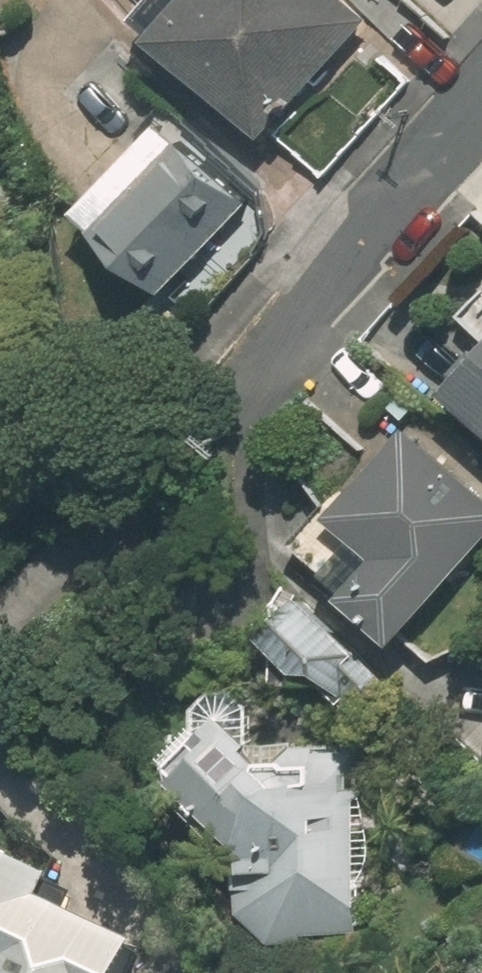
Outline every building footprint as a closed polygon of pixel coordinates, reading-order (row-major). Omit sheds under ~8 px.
[(369,20),(344,0),(180,0),(145,42),(268,143),(369,20)] [(172,294),(247,203),(156,129),(81,220),(172,294)] [(481,432),(481,352),(442,394),(481,432)] [(481,544),(481,491),(409,427),(325,520),(368,558),(337,593),(393,643),(481,544)] [(355,728),(393,688),(292,594),(254,635),(355,728)] [(303,935),(354,937),(354,802),(368,792),(368,744),(292,744),(279,759),(259,759),(217,718),(162,768),(234,847),(234,918),(268,943),(302,942),(303,935)] [(0,860),(0,972),(124,972),(133,952),(43,913),(55,884),(0,860)]
